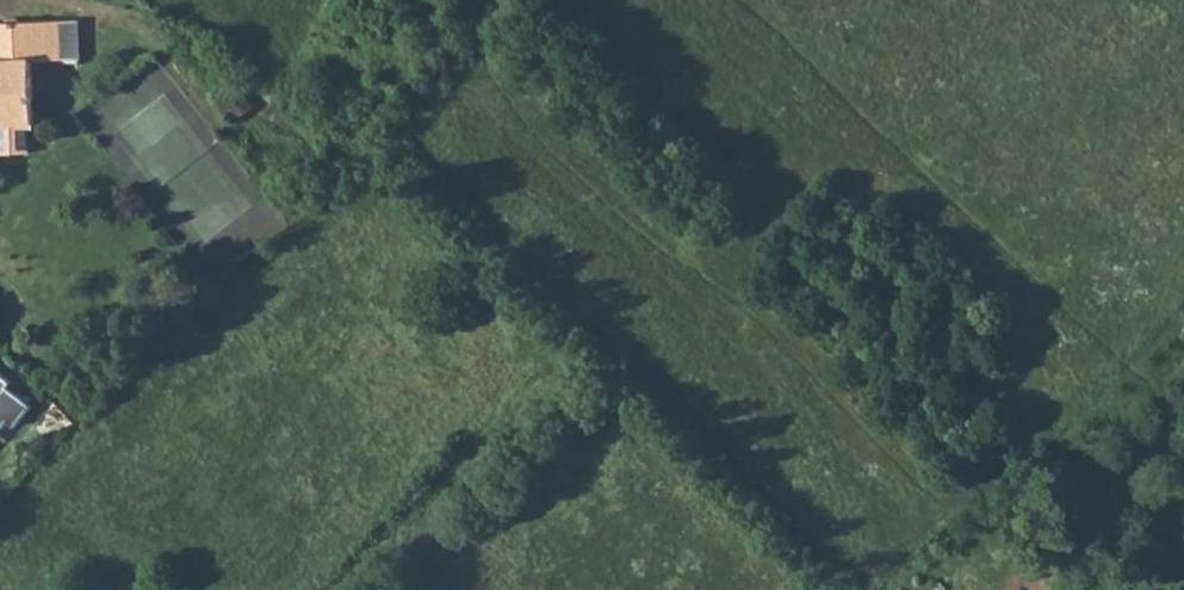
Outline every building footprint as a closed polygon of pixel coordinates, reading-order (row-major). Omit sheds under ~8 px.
[(50,22),(5,24),(5,19),(0,19),(0,151),(28,150),(27,127),(36,126),(33,61),(51,59),(50,22)] [(77,21),(50,22),(51,59),(78,58),(77,21)] [(8,420),(15,424),(31,403),(7,384),(11,379),(0,371),(0,428),(8,420)]
